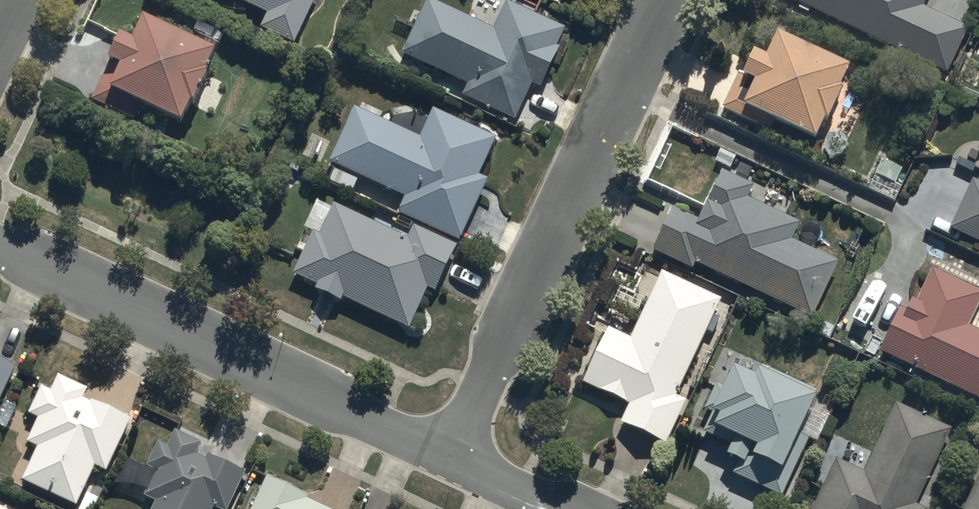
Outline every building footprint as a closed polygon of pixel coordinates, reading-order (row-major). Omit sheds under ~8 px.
[(271,18),(264,34),(295,47),(316,0),(229,0),(271,18)] [(574,9),(578,0),(555,0),(574,9)] [(946,63),(966,19),(924,0),(806,0),(946,63)] [(402,66),(524,129),(566,38),(507,10),(495,36),(430,6),(402,66)] [(217,58),(146,21),(123,66),(118,64),(95,107),(137,129),(143,118),(177,136),(217,58)] [(757,26),(720,104),(807,145),(844,67),(757,26)] [(331,165),(410,200),(402,219),(464,246),(506,152),(434,120),(424,143),(355,112),(331,165)] [(949,224),(978,238),(978,161),(949,224)] [(651,244),(809,313),(834,256),(789,236),(797,218),(746,196),(753,181),(717,165),(698,209),(672,197),(651,244)] [(295,280),(411,335),(429,297),(436,301),(459,253),(416,233),(412,241),(332,203),(295,280)] [(978,394),(978,329),(967,323),(978,300),(978,285),(923,257),(879,344),(978,394)] [(685,392),(672,389),(719,298),(660,268),(628,331),(608,319),(582,377),(626,397),(617,416),(665,438),(685,392)] [(15,355),(0,348),(0,390),(15,355)] [(726,471),(775,494),(823,393),(736,352),(701,425),(739,443),(726,471)] [(38,443),(23,477),(75,501),(93,464),(105,470),(133,410),(53,373),(23,436),(38,443)] [(953,430),(894,401),(862,467),(836,455),(810,508),(915,508),(953,430)] [(210,502),(223,508),(243,468),(166,432),(140,487),(158,495),(152,508),(207,508),(210,502)] [(959,508),(978,508),(978,468),(959,508)] [(269,473),(253,508),(345,508),(269,473)]
